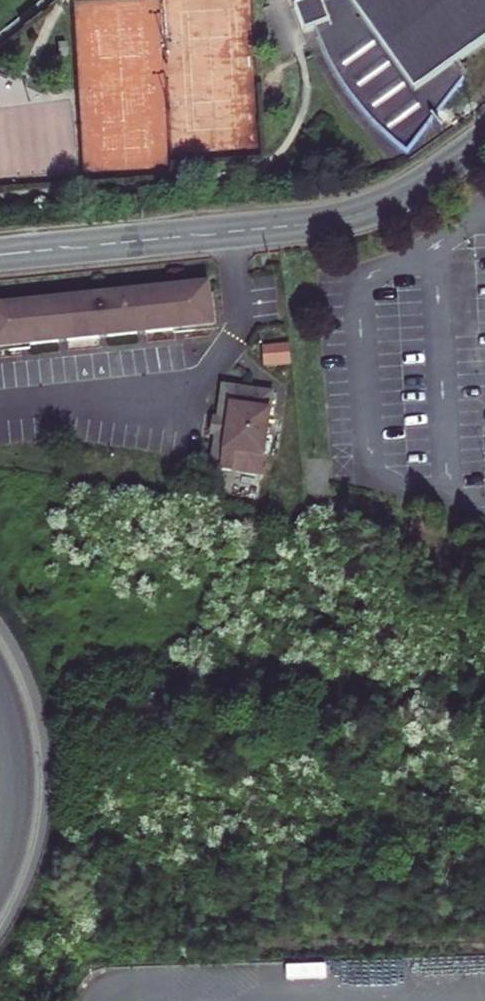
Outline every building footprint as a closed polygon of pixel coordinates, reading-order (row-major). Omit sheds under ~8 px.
[(464,80),(455,67),(484,46),(484,0),(303,0),(305,4),(295,7),(298,14),(311,31),(316,30),(322,46),(325,52),(327,58),(330,63),(334,69),(337,76),(341,83),(346,89),(351,96),(354,101),(358,106),(362,111),(366,115),(371,120),(377,127),(382,132),(391,140),(401,148),(408,154),(464,80)] [(298,14),(305,33),(311,31),(298,14)] [(184,329),(213,326),(209,284),(179,287),(184,329)] [(175,330),(184,329),(179,287),(170,288),(175,330)] [(145,333),(175,330),(170,288),(141,291),(145,333)] [(136,334),(145,333),(141,291),(132,292),(136,334)] [(107,337),(136,334),(132,292),(102,295),(107,337)] [(98,338),(107,337),(102,295),(94,296),(98,338)] [(68,341),(98,338),(94,296),(64,299),(68,341)] [(60,342),(68,341),(64,299),(55,300),(60,342)] [(30,345),(60,342),(55,300),(26,303),(30,345)] [(21,346),(17,303),(0,305),(0,348),(21,346)] [(21,346),(30,345),(26,303),(17,303),(21,346)] [(289,362),(287,343),(263,345),(265,365),(289,362)] [(222,470),(262,475),(273,393),(224,386),(214,460),(223,462),(222,470)] [(223,462),(214,460),(222,470),(223,462)]
